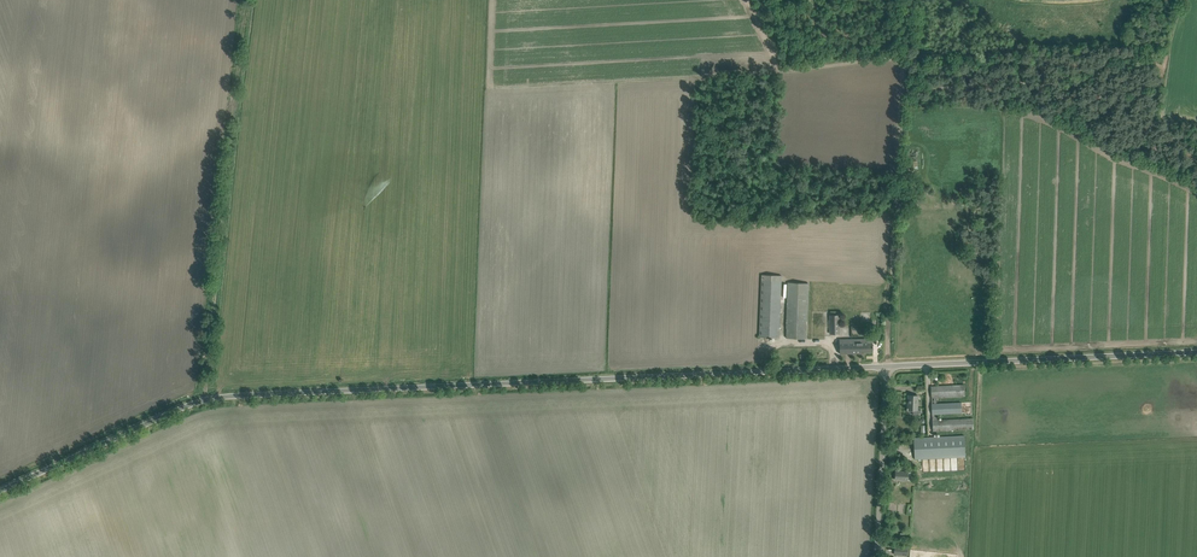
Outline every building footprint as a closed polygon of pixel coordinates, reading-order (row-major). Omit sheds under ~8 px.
[(918,151),(914,150),(905,150),(904,159),(911,160),(911,171),(918,171),(918,152),(918,151)] [(779,338),(780,332),(782,275),(762,275),(760,331),(759,337),(779,338)] [(807,339),(809,283),(789,282),(786,338),(807,339)] [(830,334),(839,333),(839,315),(830,315),(830,334)] [(840,339),(840,354),(863,353),(863,352),(873,352),(873,343),(864,343),(864,339),(840,339)] [(931,386),(933,431),(974,429),(973,418),(937,420),(937,414),(965,413),(965,415),(972,414),(972,402),(937,404),(937,398),(965,396),(964,385),(931,386)] [(918,410),(918,396),(908,395),(908,400),(909,400),(909,404),(907,404),(907,411),(913,412),(913,415),(919,415),(919,413),(921,413),(921,410),(918,410)] [(915,459),(921,459),(965,456),(964,435),(914,438),(915,459)] [(909,481),(909,471),(895,470),(895,480),(909,481)]
